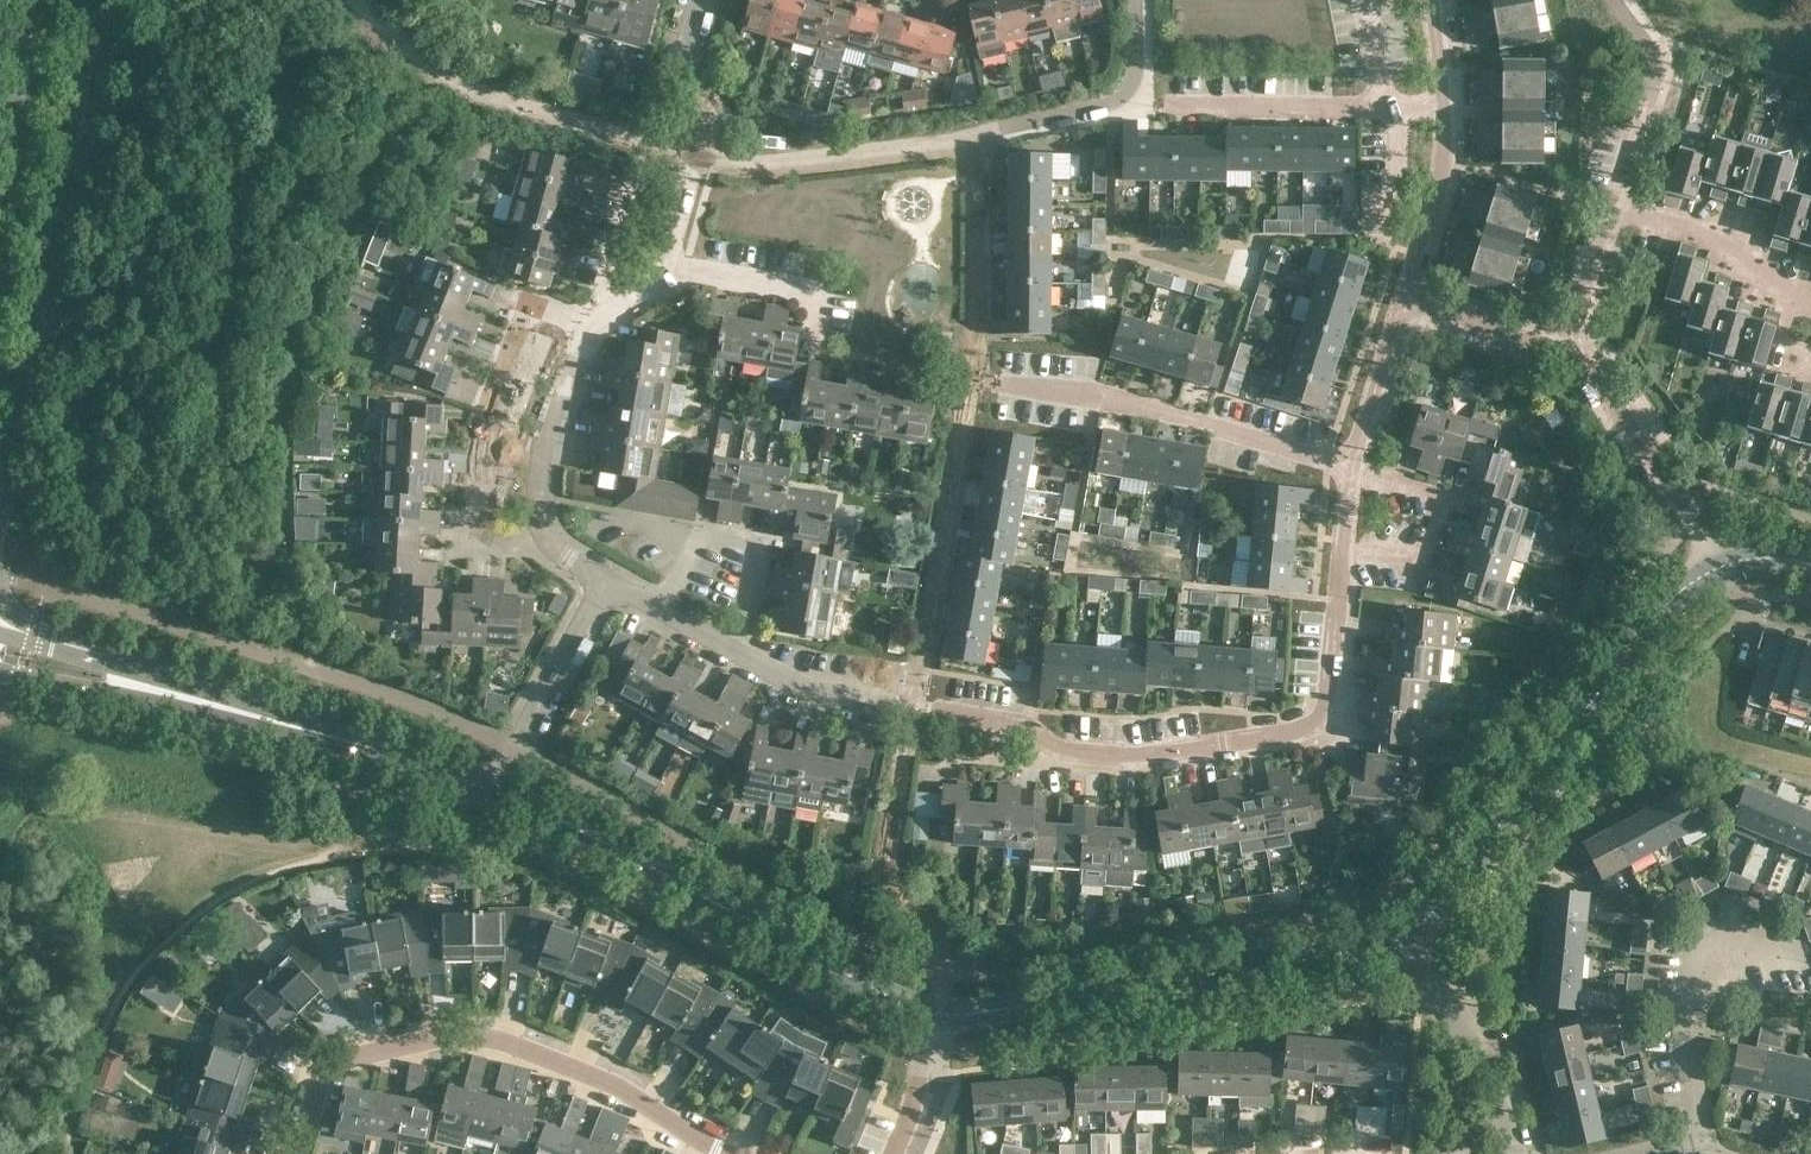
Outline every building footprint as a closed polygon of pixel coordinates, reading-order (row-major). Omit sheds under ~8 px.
[(557,4),(552,24),(581,33),(582,30),(581,30),(590,0),(543,0),(557,4)] [(581,30),(582,30),(613,39),(624,0),(590,0),(581,30)] [(646,48),(659,2),(653,0),(624,0),(613,39),(646,48)] [(736,27),(742,28),(768,36),(778,0),(750,0),(745,19),(739,18),(736,27)] [(768,36),(793,42),(804,1),(800,0),(778,0),(768,36)] [(993,1),(1003,43),(1028,37),(1019,0),(997,0),(993,1)] [(1045,0),(1019,0),(1028,37),(1053,31),(1045,0)] [(1053,31),(1055,41),(1080,35),(1078,25),(1072,0),(1045,0),(1053,31)] [(1099,0),(1072,0),(1078,25),(1103,19),(1099,0)] [(1500,50),(1541,42),(1535,8),(1533,0),(1491,0),(1500,50)] [(793,42),(817,49),(829,8),(804,1),(793,42)] [(967,7),(980,61),(1006,54),(1003,43),(993,1),(967,7)] [(881,11),(856,4),(853,15),(854,15),(845,46),(846,46),(870,53),(881,11)] [(817,49),(843,56),(846,46),(845,46),(854,15),(853,15),(829,8),(817,49)] [(1486,10),(1470,13),(1472,23),(1487,21),(1486,10)] [(881,11),(870,53),(867,63),(892,70),(894,60),(906,18),(881,11)] [(919,66),(931,25),(906,18),(894,60),(919,66)] [(945,73),(956,32),(931,25),(919,66),(945,73)] [(1489,28),(1473,31),(1474,37),(1475,41),(1491,39),(1489,28)] [(1544,60),(1503,59),(1502,113),(1544,112),(1544,60)] [(1723,71),(1705,66),(1700,81),(1719,86),(1723,71)] [(1480,82),(1495,82),(1495,72),(1480,71),(1480,82)] [(1774,81),(1763,78),(1758,93),(1770,96),(1774,81)] [(1007,89),(1002,95),(1003,100),(1015,98),(1012,87),(1007,89)] [(1495,89),(1480,89),(1480,101),(1495,101),(1495,93),(1495,89)] [(912,91),(915,106),(926,105),(924,90),(912,91)] [(915,106),(912,91),(901,93),(903,108),(915,106)] [(857,100),(859,115),(870,113),(868,98),(857,100)] [(859,115),(857,100),(845,101),(848,116),(859,115)] [(1502,164),(1543,164),(1544,112),(1502,113),(1502,164)] [(1123,120),(1123,139),(1122,180),(1149,180),(1149,137),(1137,137),(1137,120),(1123,120)] [(1479,133),(1495,133),(1495,122),(1479,122),(1479,133)] [(1226,128),(1225,138),(1226,138),(1226,170),(1252,171),(1252,128),(1226,128)] [(1277,171),(1278,128),(1252,128),(1252,171),(1277,171)] [(1303,128),(1278,128),(1277,171),(1303,171),(1303,128)] [(1329,171),(1329,129),(1303,128),(1303,171),(1329,171)] [(1084,129),(1072,132),(1074,142),(1087,139),(1084,129)] [(1355,129),(1329,129),(1329,171),(1355,171),(1355,129)] [(468,131),(464,145),(478,149),(482,135),(468,131)] [(1679,147),(1677,146),(1660,204),(1676,208),(1679,197),(1692,201),(1697,182),(1706,155),(1704,154),(1709,140),(1683,132),(1679,147)] [(1739,144),(1726,191),(1738,194),(1735,204),(1750,209),(1767,152),(1768,152),(1772,140),(1744,132),(1740,144),(1739,144)] [(1706,155),(1697,182),(1710,186),(1707,196),(1723,201),(1726,191),(1739,144),(1710,135),(1709,140),(1704,154),(1706,155)] [(1175,138),(1149,137),(1149,180),(1174,180),(1175,138)] [(1200,180),(1200,138),(1175,138),(1174,180),(1200,180)] [(1225,138),(1200,138),(1200,180),(1226,180),(1226,170),(1226,138),(1225,138)] [(1479,152),(1495,152),(1494,141),(1479,141),(1479,152)] [(582,178),(564,173),(568,158),(528,148),(521,173),(579,189),(582,178)] [(1768,203),(1779,207),(1780,207),(1786,189),(1786,190),(1793,166),(1795,160),(1767,152),(1750,209),(1765,214),(1768,203)] [(1063,155),(1052,155),(1052,153),(1009,153),(1009,179),(1051,180),(1051,178),(1064,178),(1063,155)] [(1105,180),(1105,168),(1093,168),(1093,180),(1105,180)] [(576,201),(579,189),(521,173),(514,198),(554,209),(557,195),(576,201)] [(1051,180),(1009,179),(1009,205),(1051,205),(1051,180)] [(1105,180),(1093,180),(1093,193),(1105,193),(1105,180)] [(454,181),(451,192),(466,196),(469,185),(454,181)] [(1537,196),(1497,184),(1481,236),(1521,247),(1537,196)] [(1786,190),(1786,189),(1780,207),(1779,207),(1768,247),(1784,252),(1787,241),(1799,245),(1810,205),(1810,197),(1786,190)] [(1468,200),(1483,204),(1486,194),(1471,190),(1468,200)] [(522,227),(523,227),(562,238),(565,239),(569,227),(550,222),(554,209),(514,198),(507,223),(522,227)] [(1051,231),(1051,205),(1009,205),(1008,231),(1051,231)] [(1799,245),(1796,255),(1810,260),(1810,205),(1799,245)] [(1478,221),(1481,212),(1466,207),(1463,217),(1478,221)] [(445,210),(440,227),(453,231),(457,214),(445,210)] [(1105,232),(1105,219),(1093,219),(1093,232),(1105,232)] [(1276,234),(1277,221),(1264,221),(1264,233),(1276,234)] [(1289,234),(1289,221),(1277,221),(1276,234),(1289,234)] [(1295,221),(1294,221),(1294,234),(1302,234),(1302,221),(1295,221)] [(1315,221),(1315,234),(1328,234),(1328,221),(1315,221)] [(1328,221),(1328,234),(1341,234),(1341,221),(1328,221)] [(385,243),(391,228),(379,223),(373,238),(385,243)] [(562,238),(523,227),(522,227),(516,251),(516,252),(574,268),(577,256),(558,251),(562,238)] [(1174,227),(1161,227),(1161,239),(1174,239),(1174,227)] [(1174,239),(1186,239),(1186,227),(1174,227),(1174,239)] [(1225,240),(1225,228),(1213,228),(1213,240),(1225,240)] [(1225,228),(1225,240),(1237,240),(1238,228),(1225,228)] [(1051,231),(1008,231),(1008,256),(1051,256),(1051,231)] [(1105,232),(1093,232),(1093,244),(1105,244),(1105,232)] [(439,235),(434,247),(437,248),(445,252),(450,240),(439,235)] [(1521,247),(1481,236),(1467,285),(1506,297),(1521,247)] [(1469,253),(1471,244),(1456,240),(1454,249),(1469,253)] [(1679,242),(1662,298),(1690,307),(1691,307),(1698,281),(1704,261),(1691,258),(1695,246),(1679,242)] [(1271,245),(1267,257),(1280,262),(1284,249),(1271,245)] [(437,248),(432,260),(445,266),(450,254),(445,252),(437,248)] [(571,279),(574,268),(516,252),(516,251),(504,248),(497,274),(548,288),(552,274),(571,279)] [(1368,262),(1328,249),(1320,274),(1360,287),(1368,262)] [(1008,256),(1008,282),(1051,282),(1051,256),(1008,256)] [(1280,262),(1267,257),(1263,270),(1276,274),(1280,262)] [(1463,270),(1466,261),(1451,257),(1448,266),(1463,270)] [(489,297),(494,285),(445,266),(432,260),(427,258),(417,283),(428,287),(466,302),(471,290),(489,297)] [(1146,281),(1158,284),(1162,273),(1149,269),(1146,281)] [(1093,270),(1093,283),(1104,283),(1104,270),(1093,270)] [(1162,273),(1158,284),(1169,288),(1173,276),(1162,273)] [(1691,307),(1690,307),(1684,326),(1711,334),(1713,335),(1720,308),(1729,278),(1713,273),(1710,284),(1698,281),(1691,307)] [(1320,274),(1312,298),(1352,311),(1360,287),(1320,274)] [(1051,282),(1008,282),(1008,307),(1050,308),(1051,282)] [(1104,296),(1104,283),(1093,283),(1093,296),(1104,296)] [(1210,288),(1198,284),(1195,296),(1207,299),(1210,288)] [(353,285),(348,298),(360,303),(365,290),(353,285)] [(466,302),(428,287),(418,311),(474,333),(478,322),(461,315),(466,302)] [(1222,292),(1210,288),(1207,299),(1219,303),(1222,292)] [(1268,298),(1256,294),(1252,306),(1264,310),(1268,298)] [(716,357),(742,362),(749,322),(735,319),(739,300),(726,298),(726,302),(711,299),(706,330),(720,332),(716,357)] [(1352,311),(1312,298),(1304,323),(1345,336),(1352,311)] [(1713,335),(1711,334),(1706,353),(1734,361),(1748,316),(1751,305),(1735,301),(1732,311),(1720,308),(1713,335)] [(766,305),(762,324),(749,322),(742,362),(767,367),(778,307),(766,305)] [(1252,306),(1247,319),(1260,323),(1264,310),(1252,306)] [(767,367),(768,367),(766,378),(791,383),(795,362),(800,331),(786,328),(789,309),(778,307),(767,367)] [(1050,334),(1050,308),(1008,307),(1008,320),(991,319),(991,334),(1050,334)] [(1760,320),(1748,316),(1734,361),(1763,370),(1779,314),(1763,309),(1760,320)] [(474,333),(418,311),(409,335),(446,350),(451,337),(470,344),(474,333)] [(1122,316),(1114,343),(1110,356),(1135,364),(1147,323),(1122,316)] [(1171,330),(1147,323),(1135,364),(1159,371),(1171,330)] [(1337,360),(1345,336),(1304,323),(1296,347),(1337,360)] [(952,349),(955,332),(939,329),(936,347),(952,349)] [(626,359),(609,356),(606,371),(670,383),(679,335),(648,330),(645,344),(629,341),(626,359)] [(1159,371),(1184,378),(1196,337),(1171,330),(1159,371)] [(409,335),(393,372),(446,393),(451,380),(454,382),(459,370),(441,363),(446,350),(409,335)] [(1209,386),(1221,345),(1196,337),(1184,378),(1209,386)] [(1236,355),(1249,359),(1253,347),(1240,343),(1236,355)] [(1337,360),(1296,347),(1289,372),(1329,385),(1337,360)] [(1236,355),(1232,368),(1245,372),(1249,359),(1236,355)] [(795,362),(791,383),(790,388),(804,390),(799,420),(800,420),(825,425),(832,385),(819,382),(822,363),(809,361),(809,364),(795,362)] [(1422,376),(1425,365),(1414,361),(1411,372),(1422,376)] [(846,387),(832,385),(825,425),(850,429),(861,370),(849,368),(846,387)] [(869,391),(873,372),(861,370),(850,429),(876,434),(883,393),(869,391)] [(665,415),(670,383),(606,371),(604,387),(621,390),(618,407),(665,415)] [(1280,397),(1266,392),(1262,404),(1298,416),(1302,404),(1321,410),(1329,385),(1289,372),(1280,397)] [(1759,381),(1745,427),(1774,436),(1788,389),(1791,379),(1774,374),(1771,384),(1759,381)] [(876,434),(901,438),(911,379),(900,377),(896,396),(883,393),(876,434)] [(920,400),(923,381),(911,379),(901,438),(927,443),(934,403),(920,400)] [(1788,389),(1774,436),(1802,444),(1810,412),(1810,385),(1802,382),(1799,393),(1788,389)] [(386,402),(384,443),(424,445),(425,431),(445,432),(445,420),(442,420),(442,405),(386,402)] [(1417,467),(1428,470),(1447,413),(1422,405),(1409,444),(1423,448),(1417,467)] [(597,422),(595,437),(659,448),(665,415),(618,407),(614,425),(597,422)] [(697,411),(696,419),(709,421),(711,409),(704,407),(697,411)] [(1802,444),(1810,447),(1810,412),(1802,444)] [(1446,455),(1458,459),(1471,421),(1447,413),(1428,470),(1440,474),(1446,455)] [(797,434),(800,420),(799,420),(782,417),(780,431),(797,434)] [(1471,421),(1458,459),(1458,461),(1472,465),(1468,476),(1477,479),(1514,491),(1524,457),(1494,448),(1501,428),(1471,418),(1471,421)] [(318,426),(317,440),(332,441),(333,427),(318,426)] [(1034,437),(976,427),(974,441),(990,444),(988,456),(1030,463),(1034,437)] [(1576,434),(1572,427),(1564,432),(1568,438),(1576,434)] [(1129,435),(1103,430),(1096,472),(1122,476),(1129,435)] [(1154,439),(1129,435),(1122,476),(1147,481),(1154,439)] [(659,448),(595,437),(592,452),(609,455),(606,473),(622,476),(635,478),(647,480),(653,481),(659,448)] [(295,455),(320,457),(321,444),(321,440),(295,439),(295,455)] [(709,441),(696,439),(687,445),(685,453),(707,456),(709,441)] [(1172,485),(1179,443),(1154,439),(1147,481),(1172,485)] [(424,445),(384,443),(382,468),(443,472),(443,460),(424,459),(424,445)] [(1205,448),(1179,443),(1172,485),(1198,490),(1205,448)] [(1075,453),(1084,455),(1085,446),(1076,444),(1076,445),(1075,453)] [(988,456),(983,481),(1025,489),(1030,463),(988,456)] [(739,461),(713,457),(706,497),(721,499),(717,518),(729,520),(739,461)] [(817,471),(817,473),(827,475),(827,473),(829,461),(819,459),(817,471)] [(1732,470),(1742,473),(1745,462),(1736,459),(1732,470)] [(744,503),(758,506),(764,466),(739,461),(729,520),(741,522),(744,503)] [(809,463),(794,461),(792,471),(808,474),(809,463)] [(841,476),(857,479),(857,478),(859,466),(843,464),(841,475),(841,476)] [(781,526),(787,487),(790,470),(764,466),(758,506),(771,508),(768,527),(780,529),(781,526)] [(442,484),(443,472),(382,468),(381,494),(422,496),(422,483),(442,484)] [(905,487),(908,470),(896,468),(893,485),(905,487)] [(1787,485),(1790,475),(1781,473),(1778,482),(1787,485)] [(300,489),(321,490),(321,474),(301,474),(300,489)] [(629,509),(635,478),(622,476),(616,506),(629,509)] [(642,511),(647,480),(635,478),(629,509),(642,511)] [(1477,479),(1473,491),(1469,490),(1465,502),(1484,508),(1480,521),(1518,534),(1526,509),(1510,503),(1514,491),(1477,479)] [(660,482),(653,481),(647,480),(642,511),(655,513),(660,482)] [(1025,489),(983,481),(979,507),(1021,514),(1025,489)] [(668,515),(673,485),(660,482),(655,513),(668,515)] [(1078,485),(1066,483),(1064,495),(1076,497),(1078,485)] [(1257,484),(1257,485),(1255,510),(1297,514),(1298,502),(1315,504),(1316,490),(1257,484)] [(668,515),(681,518),(686,487),(673,485),(668,515)] [(694,520),(700,489),(686,487),(681,518),(694,520)] [(830,527),(835,496),(787,487),(781,526),(794,528),(793,537),(804,539),(802,552),(846,559),(850,530),(830,527)] [(381,494),(379,520),(440,523),(440,511),(421,510),(422,496),(381,494)] [(1076,498),(1064,496),(1062,508),(1074,510),(1076,498)] [(298,515),(311,516),(312,499),(299,499),(298,515)] [(1016,539),(1021,514),(979,507),(974,532),(1016,539)] [(1294,540),(1297,514),(1255,510),(1252,536),(1294,540)] [(316,518),(294,517),(295,528),(315,528),(316,518)] [(1201,518),(1199,531),(1213,532),(1214,519),(1201,518)] [(362,545),(378,545),(419,548),(419,534),(439,535),(440,523),(379,520),(364,519),(362,545)] [(1518,534),(1480,521),(1476,534),(1457,529),(1453,540),(1511,558),(1524,563),(1532,538),(1518,534)] [(1110,537),(1112,526),(1100,523),(1098,535),(1110,537)] [(1112,526),(1110,537),(1123,539),(1125,528),(1112,526)] [(1577,538),(1591,542),(1594,531),(1581,526),(1578,534),(1577,538)] [(1600,541),(1615,552),(1625,537),(1610,527),(1600,541)] [(1199,531),(1198,544),(1211,545),(1213,532),(1199,531)] [(974,532),(970,556),(970,557),(1002,563),(1012,565),(1016,539),(974,532)] [(1151,532),(1149,544),(1161,546),(1163,535),(1151,532)] [(1067,548),(1069,536),(1057,534),(1055,546),(1067,548)] [(1163,535),(1161,546),(1174,548),(1176,537),(1163,535)] [(1252,536),(1238,535),(1235,558),(1250,560),(1250,561),(1292,565),(1294,540),(1252,536)] [(1468,557),(1464,570),(1503,583),(1511,558),(1453,540),(1450,551),(1468,557)] [(378,545),(376,572),(394,573),(433,575),(437,575),(437,563),(418,561),(419,548),(378,545)] [(1067,548),(1055,546),(1053,558),(1065,560),(1067,548)] [(845,561),(846,559),(802,552),(796,551),(793,569),(776,566),(773,581),(837,592),(843,560),(845,561)] [(960,555),(956,580),(998,588),(1002,563),(970,557),(970,556),(960,555)] [(1291,577),(1292,565),(1250,561),(1247,587),(1306,594),(1307,579),(1291,577)] [(1464,570),(1460,583),(1432,574),(1425,596),(1448,603),(1475,612),(1477,602),(1495,608),(1506,612),(1514,587),(1503,583),(1464,570)] [(920,573),(910,572),(907,587),(917,589),(920,573)] [(433,575),(394,573),(391,621),(423,623),(422,644),(451,645),(454,601),(440,600),(441,589),(432,588),(433,575)] [(1102,577),(1089,576),(1088,588),(1101,589),(1102,577)] [(1114,578),(1102,577),(1101,589),(1113,590),(1114,578)] [(454,601),(451,645),(453,646),(453,643),(485,645),(489,580),(474,579),(473,596),(454,595),(454,601)] [(504,580),(489,580),(485,645),(519,647),(520,633),(532,634),(534,600),(503,598),(504,580)] [(998,588),(956,580),(951,606),(993,613),(998,588)] [(1153,581),(1140,580),(1139,593),(1152,594),(1153,581)] [(322,598),(334,599),(335,582),(323,581),(322,598)] [(837,592),(773,581),(770,597),(787,599),(782,632),(829,640),(831,626),(837,592)] [(1153,581),(1152,594),(1164,595),(1165,582),(1153,581)] [(1047,584),(1034,582),(1032,594),(1045,597),(1047,584)] [(1203,592),(1191,591),(1190,603),(1202,604),(1203,592)] [(1216,593),(1203,592),(1202,604),(1215,605),(1216,593)] [(559,615),(568,599),(557,593),(548,609),(559,615)] [(1044,597),(1032,594),(1030,607),(1042,609),(1044,597)] [(1255,597),(1242,596),(1241,608),(1254,609),(1255,597)] [(1255,597),(1254,609),(1266,609),(1267,598),(1255,597)] [(951,606),(947,631),(989,638),(993,613),(951,606)] [(910,625),(911,612),(898,610),(897,618),(902,624),(910,625)] [(1394,643),(1441,648),(1452,649),(1455,615),(1408,610),(1406,628),(1389,627),(1387,643),(1394,643)] [(1559,637),(1570,623),(1553,618),(1548,633),(1559,637)] [(989,638),(947,631),(942,657),(984,664),(989,638)] [(606,651),(620,659),(603,691),(616,698),(617,696),(640,709),(659,673),(647,666),(656,649),(650,646),(646,644),(645,643),(643,647),(617,632),(606,651)] [(1025,632),(1023,645),(1035,647),(1037,635),(1025,632)] [(1767,633),(1746,703),(1810,722),(1810,646),(1767,633)] [(651,635),(646,644),(650,646),(656,649),(661,640),(651,635)] [(1174,644),(1148,642),(1147,652),(1148,652),(1145,684),(1146,684),(1171,686),(1174,644)] [(1441,648),(1394,643),(1392,660),(1374,659),(1373,675),(1379,675),(1427,680),(1438,681),(1441,648)] [(1071,646),(1045,644),(1040,703),(1054,704),(1056,687),(1068,688),(1071,646)] [(1171,686),(1196,688),(1199,646),(1174,644),(1171,686)] [(1035,647),(1023,645),(1021,657),(1033,659),(1035,647)] [(1097,648),(1071,646),(1068,688),(1093,690),(1097,648)] [(1222,690),(1225,648),(1199,646),(1196,688),(1222,690)] [(1119,692),(1122,650),(1097,648),(1093,690),(1119,692)] [(1250,650),(1225,648),(1222,690),(1247,692),(1250,650)] [(1148,652),(1147,652),(1122,650),(1119,692),(1145,694),(1146,684),(1145,684),(1148,652)] [(1277,652),(1276,652),(1250,650),(1247,692),(1274,694),(1277,652)] [(692,666),(691,668),(663,721),(685,733),(704,697),(692,691),(706,665),(696,659),(692,666)] [(680,662),(671,679),(659,673),(640,709),(663,721),(691,668),(680,662)] [(991,676),(1029,682),(1033,666),(1016,663),(1015,671),(992,667),(991,676)] [(701,757),(708,745),(742,680),(732,674),(716,703),(704,697),(685,733),(678,745),(701,757)] [(1360,691),(1359,706),(1424,712),(1427,680),(1379,675),(1378,692),(1360,691)] [(737,715),(753,686),(742,680),(708,745),(731,757),(750,722),(737,715)] [(583,724),(591,711),(579,703),(571,717),(583,724)] [(1424,712),(1359,706),(1357,722),(1375,723),(1373,742),(1379,742),(1423,747),(1423,745),(1421,745),(1424,712)] [(808,735),(796,806),(820,811),(822,799),(830,759),(816,757),(822,724),(810,722),(807,735),(808,735)] [(769,728),(757,726),(743,800),(769,805),(779,750),(766,747),(769,728)] [(779,750),(769,805),(795,809),(796,806),(808,735),(807,735),(796,733),(793,752),(779,750)] [(1423,747),(1379,742),(1377,756),(1366,755),(1365,764),(1350,762),(1346,801),(1396,806),(1399,774),(1420,776),(1423,747)] [(830,759),(822,799),(848,804),(853,779),(867,782),(873,751),(859,749),(859,745),(847,743),(843,762),(830,759)] [(629,785),(635,789),(644,772),(638,768),(629,785)] [(1290,769),(1278,771),(1291,843),(1295,843),(1292,830),(1315,826),(1315,824),(1324,822),(1319,795),(1310,797),(1308,786),(1293,788),(1290,769)] [(1270,792),(1256,795),(1264,835),(1285,831),(1287,844),(1291,843),(1278,771),(1267,773),(1270,792)] [(659,777),(651,772),(646,781),(655,786),(659,777)] [(1188,848),(1177,789),(1175,775),(1163,777),(1169,811),(1155,813),(1162,853),(1188,848)] [(1238,839),(1264,835),(1256,795),(1243,797),(1239,778),(1228,780),(1238,839)] [(1213,844),(1238,839),(1228,780),(1216,782),(1219,802),(1206,804),(1213,844)] [(1746,785),(1744,790),(1721,780),(1722,818),(1731,822),(1728,829),(1755,840),(1758,833),(1759,833),(1774,796),(1746,785)] [(664,784),(660,782),(654,792),(659,795),(664,784)] [(957,786),(943,785),(941,816),(955,817),(953,843),(980,844),(982,804),(969,803),(970,783),(957,783),(957,786)] [(982,804),(980,844),(1005,846),(1009,786),(997,785),(996,805),(982,804)] [(1021,787),(1009,786),(1005,846),(1030,848),(1033,807),(1020,806),(1021,787)] [(1192,806),(1189,787),(1177,789),(1188,848),(1213,844),(1206,804),(1192,806)] [(1686,788),(1660,802),(1678,837),(1704,823),(1686,788)] [(1033,807),(1030,848),(1029,864),(1055,865),(1058,825),(1044,824),(1047,791),(1034,790),(1033,804),(1033,807)] [(1759,833),(1785,844),(1800,807),(1774,796),(1759,833)] [(728,800),(722,819),(734,824),(741,805),(728,800)] [(1678,837),(1660,802),(1634,815),(1653,850),(1678,837)] [(711,805),(704,820),(716,826),(723,811),(711,805)] [(1055,865),(1081,867),(1085,807),(1073,806),(1072,826),(1058,825),(1055,865)] [(1096,828),(1097,808),(1085,807),(1081,867),(1106,869),(1109,829),(1096,828)] [(1810,854),(1810,811),(1800,807),(1785,844),(1810,854)] [(1109,829),(1106,869),(1105,885),(1132,887),(1133,871),(1146,872),(1144,835),(1135,834),(1137,811),(1124,810),(1123,829),(1109,829)] [(1628,864),(1653,850),(1634,815),(1609,829),(1628,864)] [(1628,864),(1609,829),(1583,843),(1602,878),(1628,864)] [(787,848),(776,847),(775,858),(786,860),(787,848)] [(793,870),(808,873),(809,863),(794,861),(793,870)] [(471,864),(455,864),(456,882),(456,888),(472,888),(471,864)] [(422,883),(435,882),(434,865),(422,865),(422,883)] [(1735,890),(1741,876),(1730,871),(1724,886),(1735,890)] [(1709,872),(1700,877),(1708,892),(1718,886),(1710,872),(1709,872)] [(1741,876),(1735,890),(1745,895),(1751,880),(1741,876)] [(1700,877),(1690,883),(1698,897),(1708,892),(1700,877)] [(286,886),(291,895),(295,893),(299,891),(294,882),(286,886)] [(1314,883),(1302,886),(1305,897),(1316,894),(1314,883)] [(1767,886),(1761,883),(1753,887),(1750,893),(1762,898),(1767,886)] [(1549,890),(1547,919),(1585,923),(1588,894),(1549,890)] [(1212,891),(1196,894),(1198,907),(1215,904),(1212,891)] [(1673,892),(1662,898),(1670,912),(1680,906),(1673,892)] [(1788,912),(1793,897),(1783,893),(1777,908),(1788,912)] [(1195,910),(1193,896),(1179,898),(1182,912),(1195,910)] [(1793,897),(1788,912),(1798,916),(1804,901),(1793,897)] [(1132,926),(1154,925),(1152,898),(1131,899),(1132,926)] [(1662,898),(1652,903),(1660,917),(1670,912),(1662,898)] [(1223,900),(1226,916),(1233,915),(1231,899),(1223,900)] [(1245,899),(1232,902),(1234,913),(1247,911),(1245,899)] [(446,961),(476,961),(475,913),(471,913),(471,910),(467,910),(467,913),(460,913),(460,908),(445,908),(445,913),(424,914),(427,945),(445,945),(446,961)] [(481,910),(481,913),(475,913),(476,961),(506,960),(506,945),(526,944),(531,912),(506,913),(506,908),(491,908),(492,913),(485,913),(485,910),(481,910)] [(1000,912),(988,911),(987,927),(999,928),(1000,912)] [(556,921),(531,912),(526,944),(544,951),(539,966),(568,976),(583,931),(579,930),(579,928),(576,927),(575,928),(570,927),(572,923),(557,917),(556,921)] [(378,919),(379,922),(374,923),(382,970),(413,964),(410,949),(427,945),(424,914),(404,917),(403,913),(388,916),(388,920),(382,921),(382,919),(378,919)] [(1810,929),(1810,917),(1801,920),(1805,931),(1810,929)] [(1585,923),(1547,919),(1544,947),(1582,951),(1585,923)] [(344,929),(313,934),(328,964),(349,960),(352,975),(382,970),(374,923),(368,924),(367,922),(364,922),(364,925),(358,926),(358,922),(343,925),(344,929)] [(1013,924),(1001,923),(999,936),(1012,937),(1013,924)] [(1630,941),(1646,943),(1648,931),(1631,930),(1630,941)] [(583,931),(568,976),(566,981),(580,986),(582,982),(596,987),(601,972),(618,978),(632,949),(583,931)] [(328,964),(313,934),(312,936),(291,956),(288,952),(276,963),(280,967),(275,971),(273,969),(271,971),(273,973),(269,977),(301,1011),(323,990),(313,979),(328,964)] [(1646,943),(1630,941),(1629,953),(1645,955),(1646,943)] [(1580,979),(1582,951),(1544,947),(1541,976),(1580,979)] [(677,974),(632,949),(618,978),(634,987),(626,1000),(640,1007),(638,1012),(651,1020),(677,974)] [(172,981),(182,971),(171,958),(161,968),(172,981)] [(1643,974),(1627,973),(1626,984),(1642,986),(1643,974)] [(152,1000),(164,982),(163,982),(152,974),(141,992),(152,1000)] [(718,997),(677,974),(651,1020),(665,1027),(667,1023),(680,1030),(688,1016),(701,1024),(718,997)] [(1580,979),(1541,976),(1539,1005),(1577,1008),(1580,979)] [(247,998),(225,1018),(254,1035),(268,1022),(278,1032),(301,1011),(269,977),(265,981),(263,979),(260,981),(262,983),(257,988),(254,984),(243,994),(247,998)] [(1642,986),(1626,984),(1625,995),(1641,997),(1642,986)] [(731,1068),(733,1064),(760,1025),(718,997),(701,1024),(716,1034),(707,1047),(719,1055),(716,1059),(731,1068)] [(764,1027),(760,1025),(733,1064),(758,1081),(767,1069),(779,1078),(802,1032),(780,1017),(770,1033),(767,1031),(768,1029),(765,1026),(764,1027)] [(252,1090),(261,1061),(247,1056),(254,1035),(225,1018),(216,1045),(212,1044),(207,1059),(211,1060),(210,1066),(208,1065),(207,1069),(208,1069),(207,1075),(252,1090)] [(1540,1035),(1546,1064),(1585,1054),(1578,1026),(1540,1035)] [(1772,1029),(1760,1027),(1757,1043),(1768,1045),(1772,1029)] [(1772,1029),(1768,1045),(1780,1047),(1783,1032),(1772,1029)] [(1621,1044),(1637,1041),(1634,1030),(1619,1033),(1621,1044)] [(787,1097),(816,1109),(834,1065),(830,1063),(830,1062),(827,1060),(826,1062),(820,1060),(827,1043),(802,1032),(779,1078),(793,1083),(787,1097)] [(1282,1079),(1314,1082),(1318,1039),(1286,1036),(1282,1079)] [(1344,1085),(1348,1042),(1318,1039),(1314,1082),(1344,1085)] [(1640,1052),(1637,1041),(1621,1044),(1624,1056),(1640,1052)] [(1378,1044),(1348,1042),(1344,1085),(1374,1087),(1378,1044)] [(1378,1044),(1374,1087),(1373,1094),(1379,1095),(1388,1091),(1393,1091),(1393,1089),(1405,1090),(1409,1047),(1392,1046),(1378,1044)] [(1768,1051),(1739,1045),(1731,1084),(1759,1090),(1768,1051)] [(1795,1057),(1768,1051),(1759,1090),(1787,1096),(1795,1057)] [(1209,1053),(1178,1052),(1177,1094),(1208,1094),(1209,1053)] [(465,1148),(469,1134),(479,1094),(479,1093),(488,1057),(473,1053),(464,1090),(449,1086),(435,1140),(465,1148)] [(1224,1095),(1239,1095),(1239,1053),(1209,1053),(1208,1094),(1211,1094),(1211,1105),(1224,1105),(1224,1095)] [(1270,1107),(1271,1054),(1239,1053),(1239,1095),(1239,1107),(1270,1107)] [(1553,1091),(1592,1082),(1585,1054),(1546,1064),(1553,1091)] [(1795,1057),(1787,1096),(1810,1101),(1810,1061),(1795,1057)] [(1637,1060),(1628,1062),(1630,1069),(1638,1067),(1637,1060)] [(510,1093),(517,1065),(502,1061),(495,1089),(504,1091),(510,1093)] [(426,1064),(412,1062),(406,1090),(421,1093),(426,1064)] [(532,1069),(517,1065),(510,1093),(524,1097),(532,1069)] [(834,1065),(816,1109),(814,1113),(829,1119),(831,1115),(843,1120),(834,1141),(850,1148),(876,1083),(834,1065)] [(1136,1109),(1135,1067),(1105,1068),(1106,1110),(1136,1109)] [(1167,1067),(1135,1067),(1136,1109),(1168,1109),(1167,1067)] [(1074,1110),(1106,1110),(1105,1068),(1074,1068),(1074,1110)] [(96,1084),(112,1089),(117,1074),(101,1069),(96,1084)] [(197,1105),(192,1119),(223,1129),(228,1114),(242,1118),(252,1090),(207,1075),(205,1080),(203,1079),(202,1082),(204,1083),(202,1089),(198,1087),(193,1103),(197,1105)] [(1067,1119),(1064,1077),(1033,1080),(1036,1122),(1067,1119)] [(1006,1124),(1036,1122),(1033,1080),(1003,1082),(1006,1124)] [(1006,1124),(1003,1082),(972,1085),(975,1127),(1006,1124)] [(1598,1110),(1592,1082),(1553,1091),(1560,1119),(1598,1110)] [(1635,1100),(1650,1096),(1647,1085),(1632,1089),(1635,1100)] [(328,1105),(321,1130),(336,1133),(335,1137),(365,1143),(367,1133),(375,1092),(345,1086),(344,1092),(341,1108),(328,1105)] [(341,1108),(344,1092),(333,1090),(328,1105),(341,1108)] [(405,1098),(375,1092),(367,1133),(397,1139),(405,1098)] [(498,1142),(509,1101),(479,1094),(469,1134),(498,1142)] [(105,1110),(116,1113),(121,1100),(111,1095),(105,1110)] [(534,1153),(567,1153),(575,1135),(589,1101),(574,1095),(561,1129),(546,1123),(536,1148),(534,1153)] [(1653,1107),(1650,1096),(1635,1100),(1637,1111),(1653,1107)] [(428,1145),(436,1103),(405,1098),(397,1139),(428,1145)] [(509,1101),(498,1142),(528,1150),(529,1146),(536,1148),(546,1123),(536,1120),(539,1109),(509,1101)] [(1296,1104),(1294,1132),(1309,1134),(1311,1106),(1296,1104)] [(1311,1106),(1309,1134),(1324,1135),(1324,1127),(1326,1107),(1311,1106)] [(567,1153),(599,1153),(606,1138),(616,1112),(602,1107),(589,1140),(575,1135),(567,1153)] [(1372,1108),(1357,1107),(1354,1135),(1369,1136),(1372,1108)] [(1372,1108),(1369,1136),(1384,1138),(1387,1109),(1372,1108)] [(1566,1148),(1605,1139),(1598,1110),(1560,1119),(1566,1148)] [(614,1151),(617,1143),(620,1144),(631,1118),(616,1112),(606,1138),(599,1153),(623,1153),(614,1151)] [(1403,1117),(1392,1116),(1391,1128),(1402,1129),(1403,1117)] [(1192,1147),(1208,1147),(1208,1118),(1192,1118),(1192,1147)] [(1208,1118),(1208,1147),(1223,1147),(1223,1118),(1208,1118)] [(231,1150),(217,1145),(223,1129),(192,1119),(186,1135),(182,1134),(177,1148),(182,1150),(180,1153),(230,1153),(231,1150)] [(1254,1119),(1238,1119),(1238,1143),(1238,1147),(1254,1147),(1254,1119)] [(1739,1129),(1749,1131),(1752,1121),(1741,1119),(1739,1129)] [(1106,1135),(1106,1153),(1121,1153),(1120,1134),(1106,1135)] [(1152,1134),(1136,1134),(1136,1153),(1152,1153),(1152,1134)] [(1091,1135),(1091,1153),(1106,1153),(1106,1135),(1091,1135)] [(1032,1150),(1003,1144),(1001,1153),(1031,1153),(1032,1150)] [(1075,1144),(1060,1145),(1060,1153),(1075,1153),(1075,1144)]
